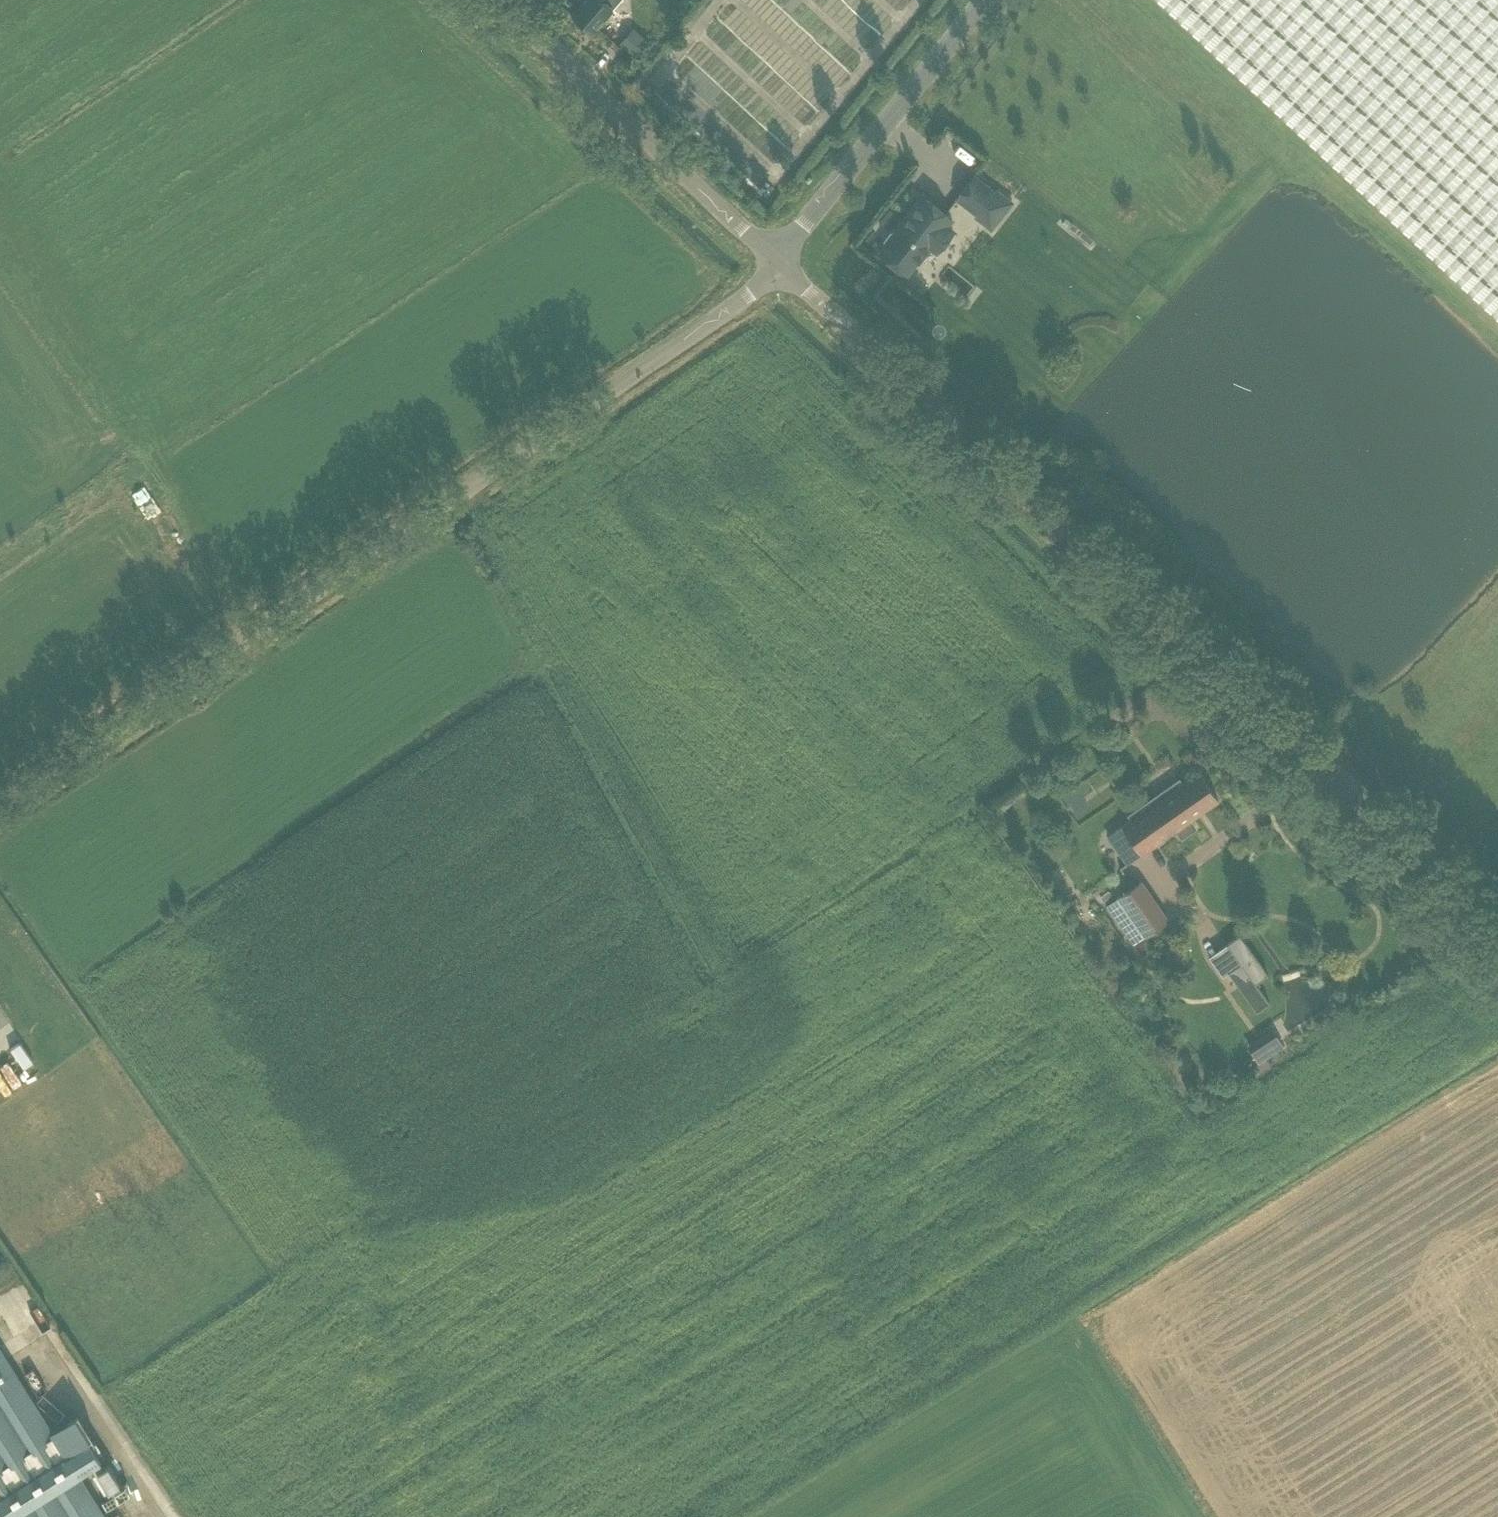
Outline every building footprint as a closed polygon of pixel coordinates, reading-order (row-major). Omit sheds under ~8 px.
[(605,18),(620,0),(580,0),(579,1),(581,3),(571,15),(592,33),(605,18)] [(1497,313),(1497,0),(1164,0),(1497,313)] [(634,35),(624,47),(636,58),(647,46),(634,35)] [(978,214),(976,216),(991,228),(1011,203),(996,191),(995,193),(989,189),(974,176),(957,197),(972,210),(978,214)] [(908,275),(930,247),(939,254),(956,233),(945,224),(950,218),(938,208),(922,196),(908,213),(910,215),(909,215),(909,217),(904,223),(903,224),(902,224),(901,223),(900,224),(901,225),(896,232),(890,232),(884,240),(885,246),(879,253),(908,275)] [(1142,853),(1176,830),(1181,837),(1195,827),(1189,820),(1218,799),(1199,771),(1183,782),(1180,777),(1157,793),(1160,797),(1121,825),(1142,853)] [(1140,881),(1118,898),(1146,937),(1169,920),(1140,881)] [(1255,983),(1268,974),(1239,935),(1208,957),(1222,975),(1227,972),(1256,1012),(1269,1002),(1255,983)] [(1249,1046),(1261,1063),(1288,1046),(1276,1028),(1249,1046)] [(81,1474),(101,1461),(77,1421),(55,1434),(0,1345),(0,1516),(107,1516),(81,1474)] [(122,1466),(105,1466),(105,1489),(123,1488),(122,1466)]
